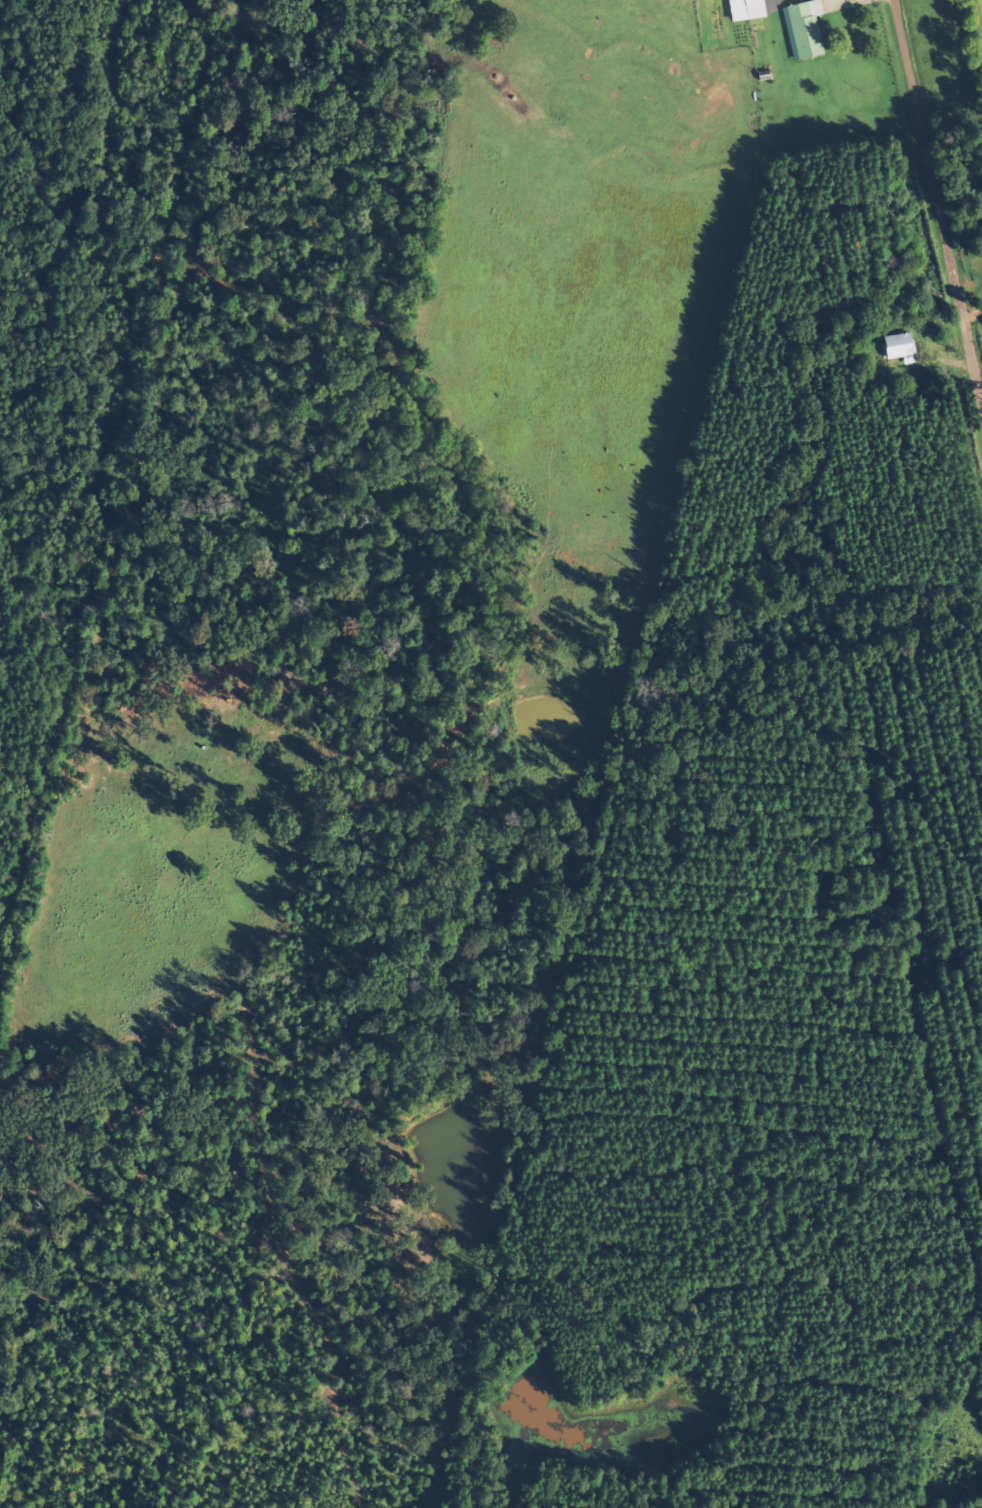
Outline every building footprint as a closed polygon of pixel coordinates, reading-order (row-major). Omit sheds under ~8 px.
[(766,0),(732,0),(735,22),(769,17),(766,0)] [(797,61),(828,54),(820,16),(827,15),(824,0),(819,0),(786,7),(797,61)] [(892,360),(909,357),(910,364),(922,362),(917,333),(888,337),(892,360)]
